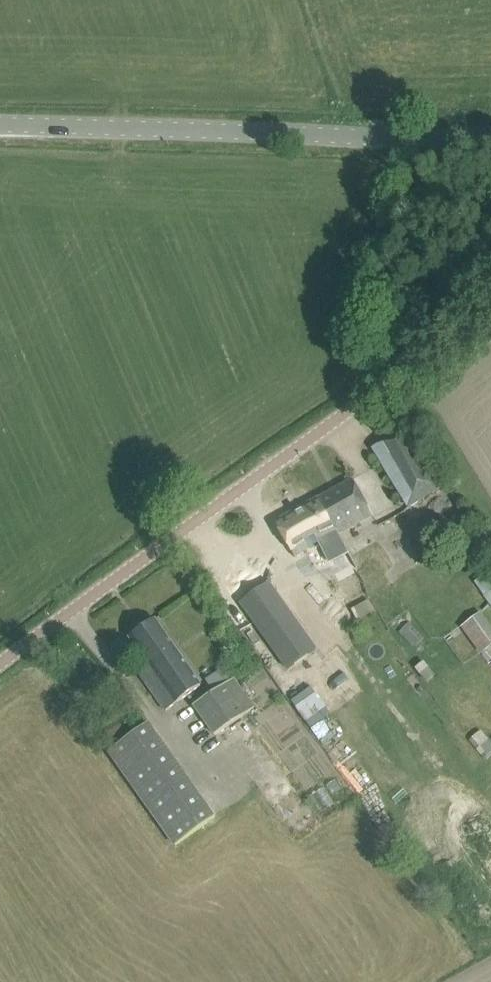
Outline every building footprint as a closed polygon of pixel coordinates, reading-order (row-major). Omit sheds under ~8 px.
[(441,487),(401,429),(372,449),(411,507),(441,487)] [(372,516),(353,480),(318,499),(338,534),(372,516)] [(296,557),(338,534),(318,499),(276,522),(296,557)] [(374,539),(362,549),(373,562),(381,572),(393,562),(374,539)] [(373,562),(354,578),(370,598),(389,581),(381,572),(373,562)] [(320,575),(308,582),(314,592),(326,585),(320,575)] [(270,582),(244,601),(288,662),(314,643),(270,582)] [(328,588),(322,594),(328,601),(334,596),(328,588)] [(460,625),(480,652),(490,644),(490,625),(481,610),(460,625)] [(165,711),(201,686),(154,619),(129,637),(146,661),(136,669),(165,711)] [(233,679),(193,706),(214,735),(254,708),(233,679)] [(148,723),(109,751),(175,845),(215,817),(148,723)]
